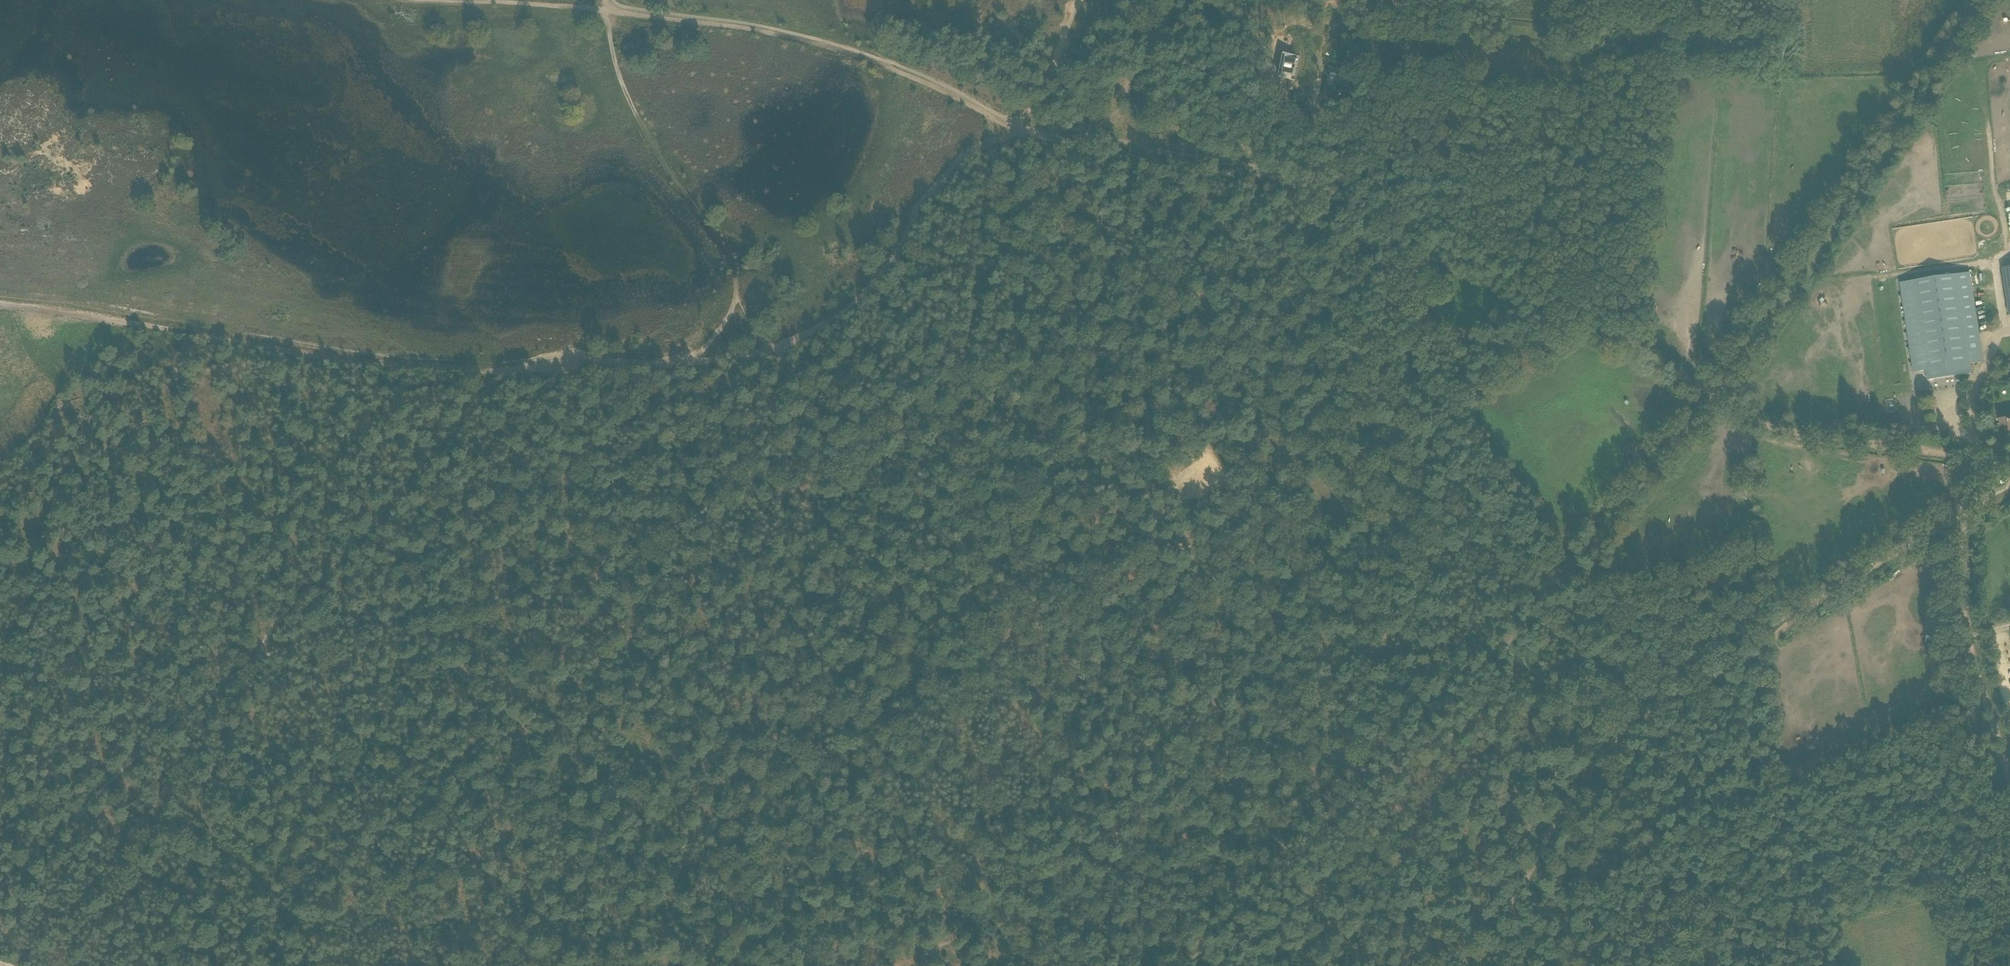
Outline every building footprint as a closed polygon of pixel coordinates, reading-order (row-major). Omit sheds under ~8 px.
[(1283,55),(1278,77),(1293,80),(1294,77),(1297,61),(1298,58),(1283,55)] [(2009,316),(2009,267),(2002,268),(2009,316)] [(1913,372),(1925,370),(1927,380),(1971,374),(1970,364),(1984,362),(1970,272),(1900,283),(1913,372)] [(2005,415),(2004,411),(1997,412),(1999,426),(2007,425),(2008,431),(2009,431),(2009,414),(2005,415)]
